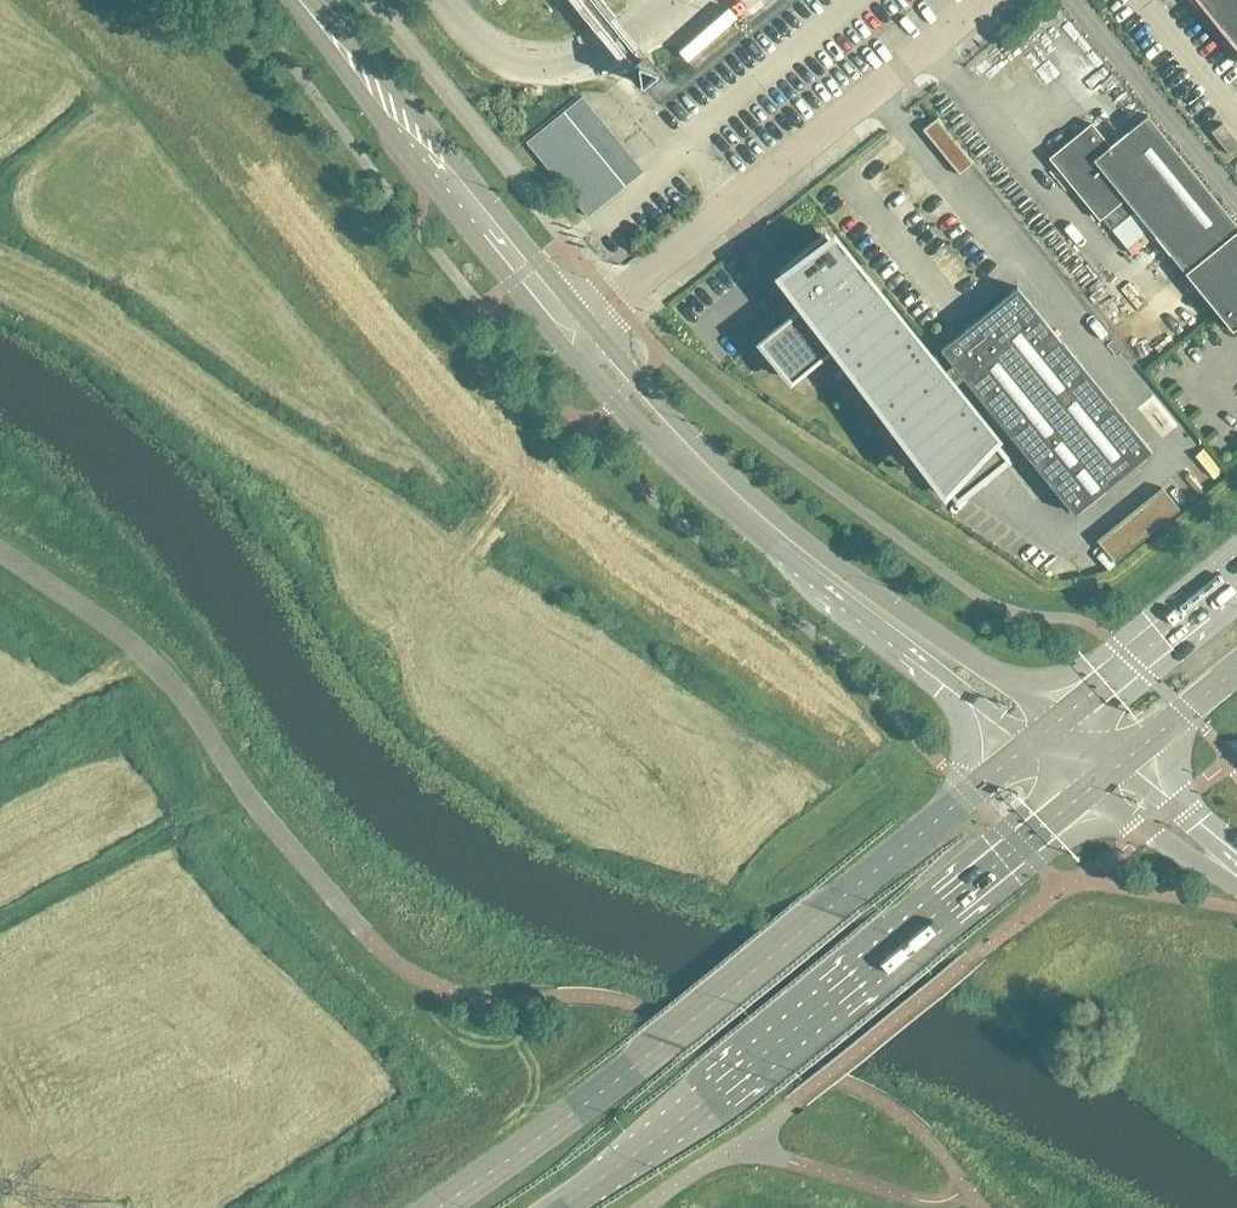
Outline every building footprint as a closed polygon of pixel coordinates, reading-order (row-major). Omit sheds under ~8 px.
[(661,111),(676,130),(839,0),(801,0),(661,111)] [(1194,2),(1225,27),(1236,41),(1236,0),(1192,0),(1194,2)] [(658,71),(647,57),(642,56),(633,64),(632,69),(644,84),(649,84),(658,77),(659,72),(658,71)] [(1148,114),(1111,145),(1092,122),(1060,148),(1062,150),(1061,164),(1058,166),(1100,218),(1126,197),(1233,329),(1236,326),(1236,223),(1148,114)] [(975,162),(938,116),(923,128),(960,174),(975,162)] [(941,371),(876,291),(879,288),(867,273),(864,276),(826,229),(779,267),(806,300),(760,337),(795,380),(840,343),(894,409),(887,414),(955,497),(1009,454),(984,423),(977,428),(947,391),(965,376),(1075,512),(1151,450),(1018,286),(941,348),(953,361),(941,371)]
